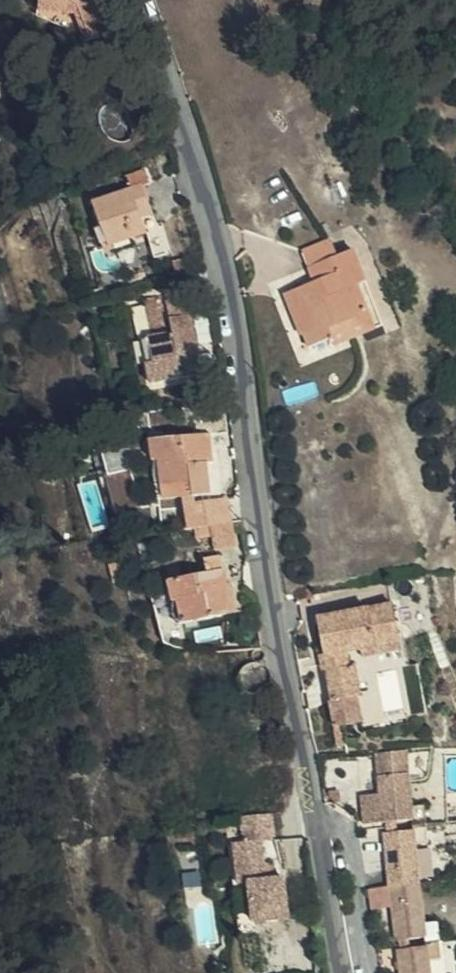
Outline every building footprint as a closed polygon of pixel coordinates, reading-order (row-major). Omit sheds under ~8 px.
[(105,30),(94,0),(36,0),(35,4),(71,8),(81,39),(105,30)] [(124,184),(87,202),(105,244),(146,226),(140,213),(151,209),(137,180),(145,178),(138,163),(118,172),(124,184)] [(304,250),(308,263),(335,253),(329,239),(304,250)] [(335,253),(308,263),(313,280),(285,290),(299,330),(304,329),(309,345),(332,337),(330,327),(369,312),(361,286),(373,281),(359,244),(335,253)] [(181,341),(188,339),(180,305),(162,310),(164,323),(138,330),(143,352),(138,353),(144,378),(186,368),(181,341)] [(195,366),(188,339),(181,341),(186,368),(195,366)] [(208,448),(206,427),(145,435),(148,455),(156,454),(159,479),(188,476),(190,494),(207,492),(203,459),(202,449),(208,448)] [(104,472),(127,467),(120,441),(97,445),(104,472)] [(208,448),(202,449),(203,459),(210,458),(208,448)] [(138,505),(127,467),(104,472),(113,505),(138,505)] [(188,476),(159,479),(161,498),(185,495),(186,503),(191,502),(190,494),(188,476)] [(222,498),(191,502),(186,503),(185,503),(188,523),(205,521),(224,518),(222,498)] [(234,549),(230,518),(224,518),(205,521),(210,552),(234,549)] [(198,558),(201,575),(216,572),(214,555),(198,558)] [(213,593),(223,592),(221,571),(216,572),(201,575),(163,580),(166,602),(172,601),(176,625),(217,619),(213,593)] [(233,617),(229,591),(223,592),(213,593),(217,619),(233,617)] [(319,616),(329,702),(355,700),(350,667),(345,667),(343,652),(354,651),(396,645),(391,607),(319,616)] [(397,654),(396,645),(354,651),(355,659),(397,654)] [(355,700),(329,702),(332,728),(357,724),(355,700)] [(401,748),(373,751),(376,792),(354,795),(358,825),(377,822),(408,818),(407,808),(401,748)] [(407,808),(408,818),(409,829),(410,844),(421,843),(418,808),(407,808)] [(246,846),(235,848),(242,888),(253,887),(259,922),(292,917),(287,881),(277,883),(269,884),(268,876),(263,845),(277,843),(272,812),(241,817),(244,835),(246,846)] [(408,818),(377,822),(378,833),(409,829),(408,818)] [(409,829),(378,833),(384,888),(414,886),(410,844),(409,829)] [(268,876),(269,884),(277,883),(276,874),(268,876)] [(414,886),(384,888),(390,942),(419,940),(418,925),(414,886)] [(242,888),(237,890),(244,931),(260,929),(259,922),(253,887),(242,888)] [(429,924),(418,925),(419,940),(420,951),(422,965),(433,963),(429,924)] [(261,934),(260,929),(244,931),(245,937),(261,934)] [(419,940),(390,942),(391,952),(420,951),(419,940)] [(422,965),(420,951),(391,952),(394,972),(423,972),(422,965)]
